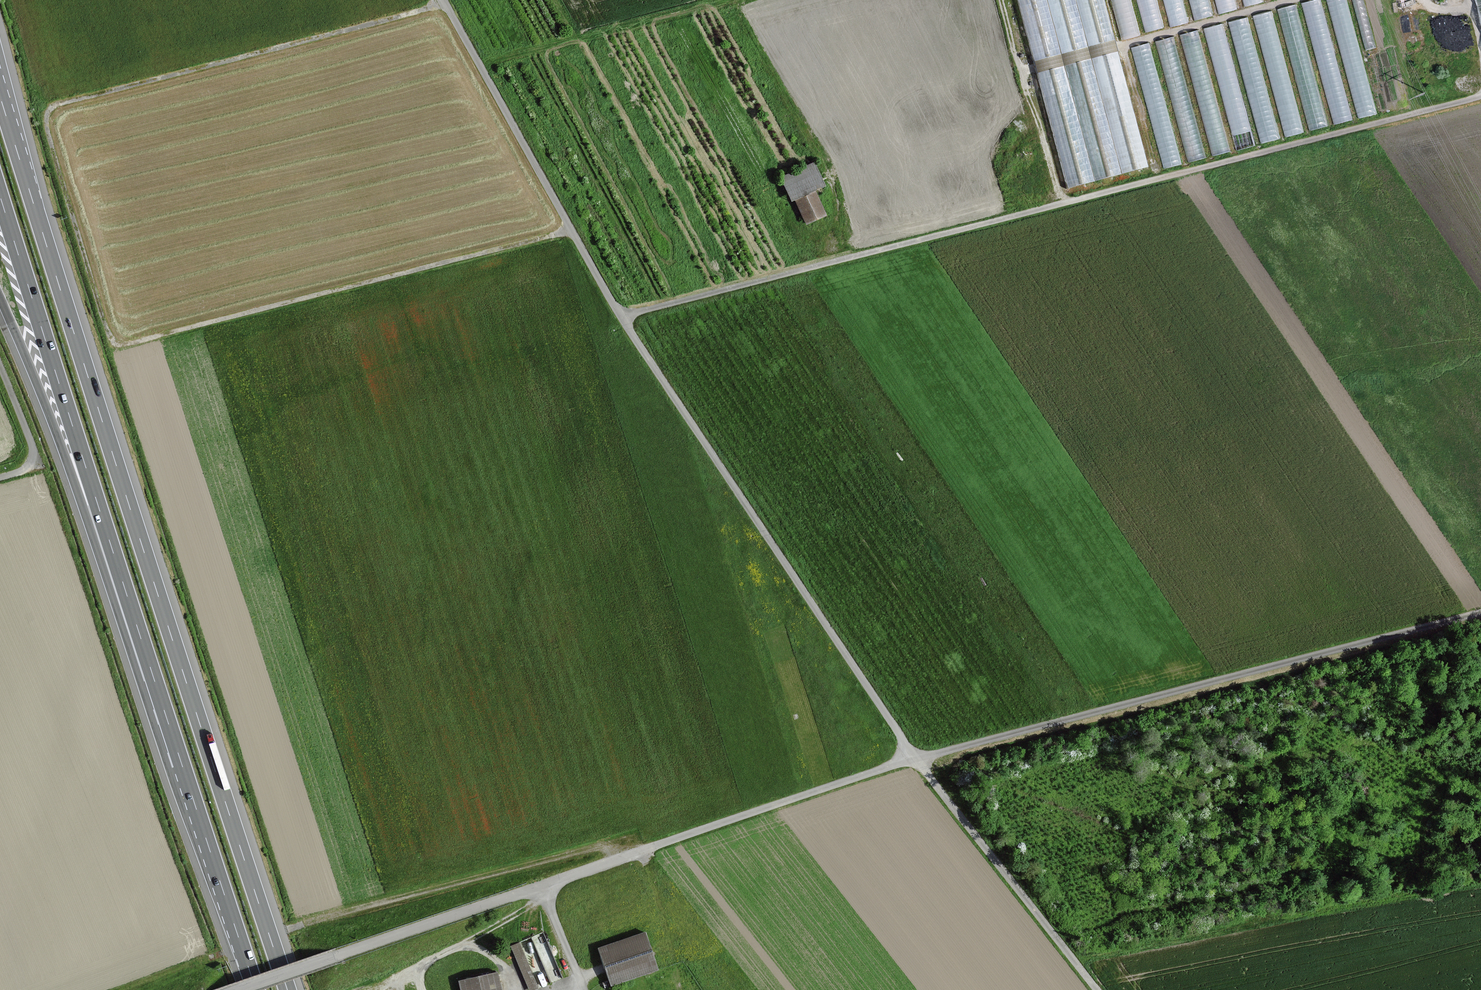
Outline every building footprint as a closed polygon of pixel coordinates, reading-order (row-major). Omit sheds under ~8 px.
[(1112,41),(1101,0),(1016,0),(1032,62),(1112,41)] [(1137,0),(1113,0),(1124,40),(1146,34),(1137,0)] [(1163,0),(1137,0),(1146,34),(1170,27),(1163,0)] [(1188,0),(1163,0),(1170,27),(1194,21),(1188,0)] [(1215,0),(1188,0),(1194,21),(1219,14),(1215,0)] [(1219,14),(1243,8),(1241,0),(1215,0),(1219,14)] [(1323,0),(1311,0),(1296,4),(1329,124),(1355,117),(1323,0)] [(1355,117),(1378,111),(1348,0),(1323,0),(1355,117)] [(1369,46),(1377,44),(1365,0),(1356,0),(1369,46)] [(1329,124),(1296,4),(1273,10),(1305,131),(1329,124)] [(1305,131),(1273,10),(1249,17),(1281,137),(1305,131)] [(1281,137),(1249,17),(1224,23),(1257,144),(1281,137)] [(1257,144),(1224,23),(1199,30),(1232,150),(1257,144)] [(1232,150),(1199,30),(1176,36),(1209,157),(1232,150)] [(1209,157),(1176,36),(1151,43),(1184,163),(1209,157)] [(1184,163),(1151,43),(1128,49),(1161,170),(1184,163)] [(1146,168),(1115,51),(1035,72),(1066,189),(1146,168)] [(822,186),(811,162),(777,177),(788,201),(792,199),(813,190),(822,186)] [(813,190),(792,199),(804,224),(824,214),(813,190)] [(558,975),(539,933),(508,947),(527,989),(558,975)] [(657,968),(645,934),(600,950),(612,984),(657,968)] [(496,973),(455,982),(457,989),(500,989),(496,973)]
